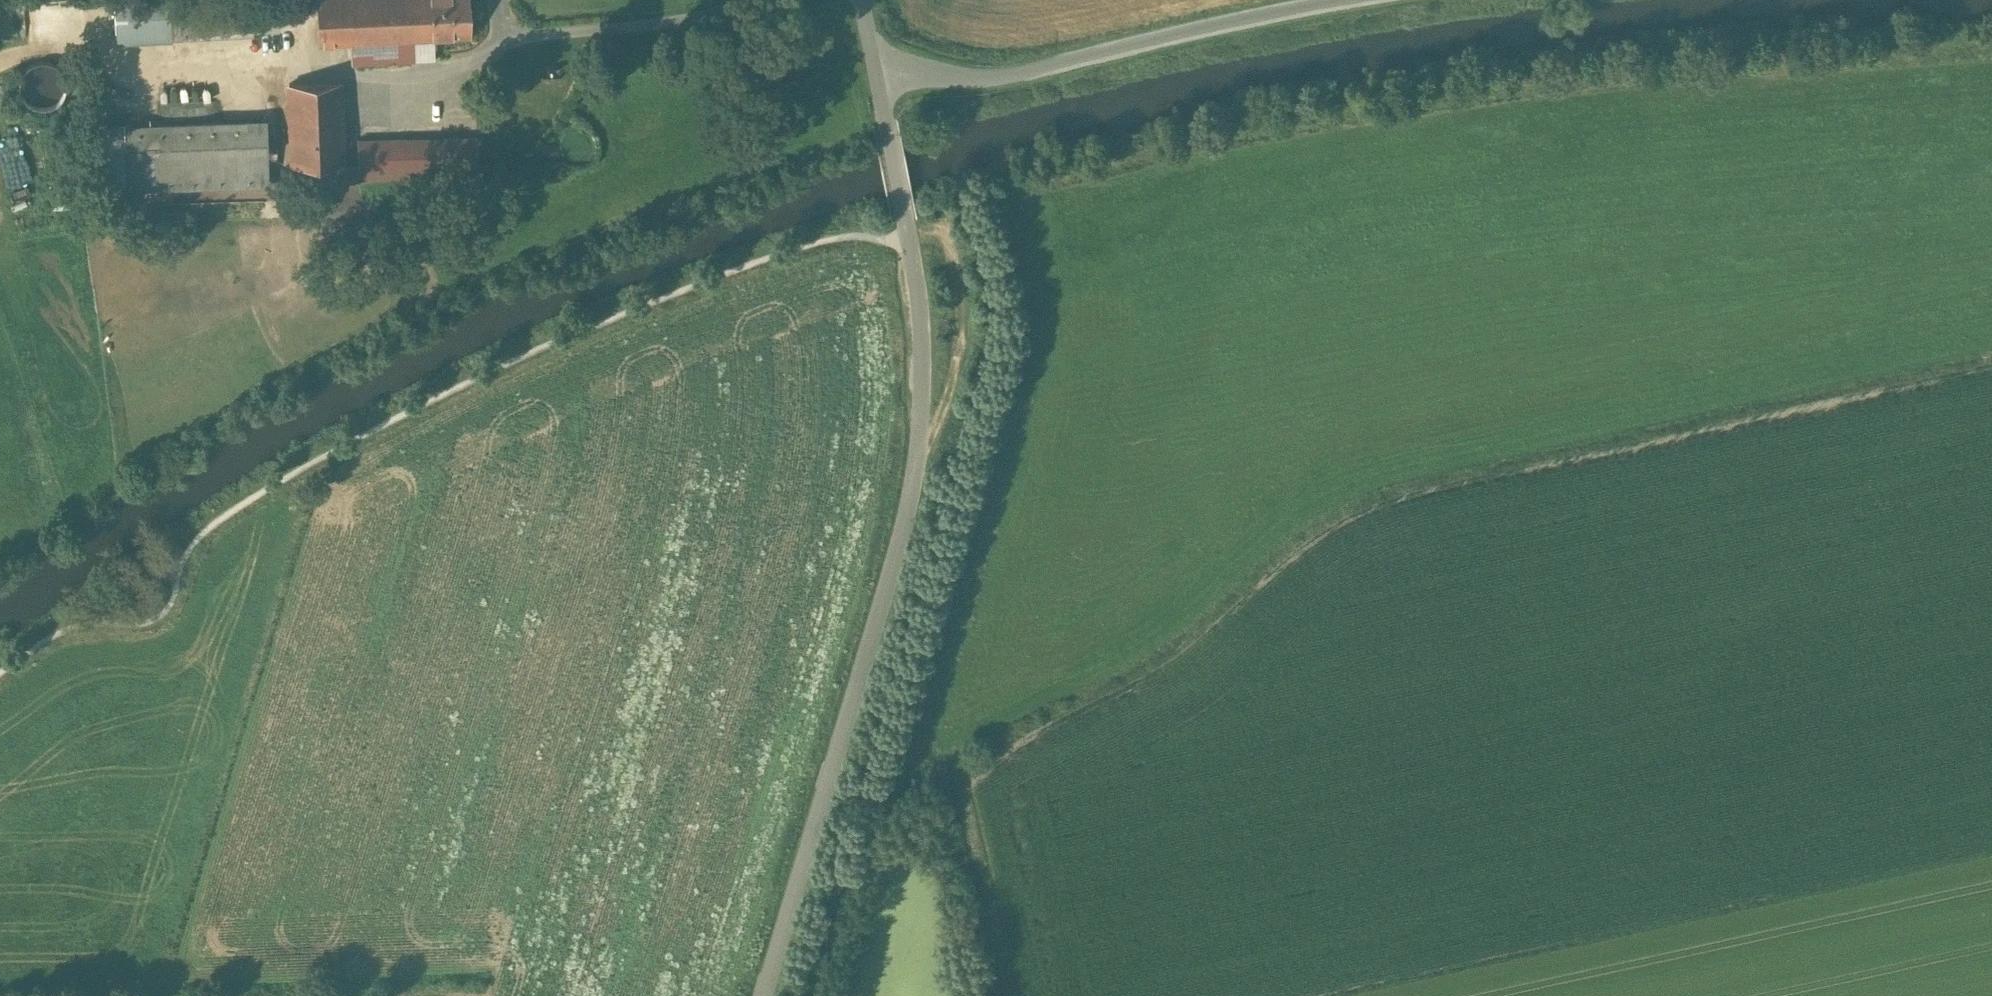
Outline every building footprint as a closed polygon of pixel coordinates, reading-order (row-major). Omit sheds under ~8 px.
[(116,40),(172,37),(172,34),(254,30),(252,0),(114,0),(116,40)] [(318,40),(350,39),(351,61),(414,58),(413,36),(415,36),(413,0),(316,0),(318,40)] [(415,36),(471,33),(469,0),(413,0),(415,36)] [(341,80),(288,82),(292,180),(345,178),(341,80)] [(125,119),(90,120),(93,192),(126,190),(126,186),(269,181),(267,117),(125,122),(125,119)] [(477,136),(358,139),(359,177),(478,174),(477,136)]
